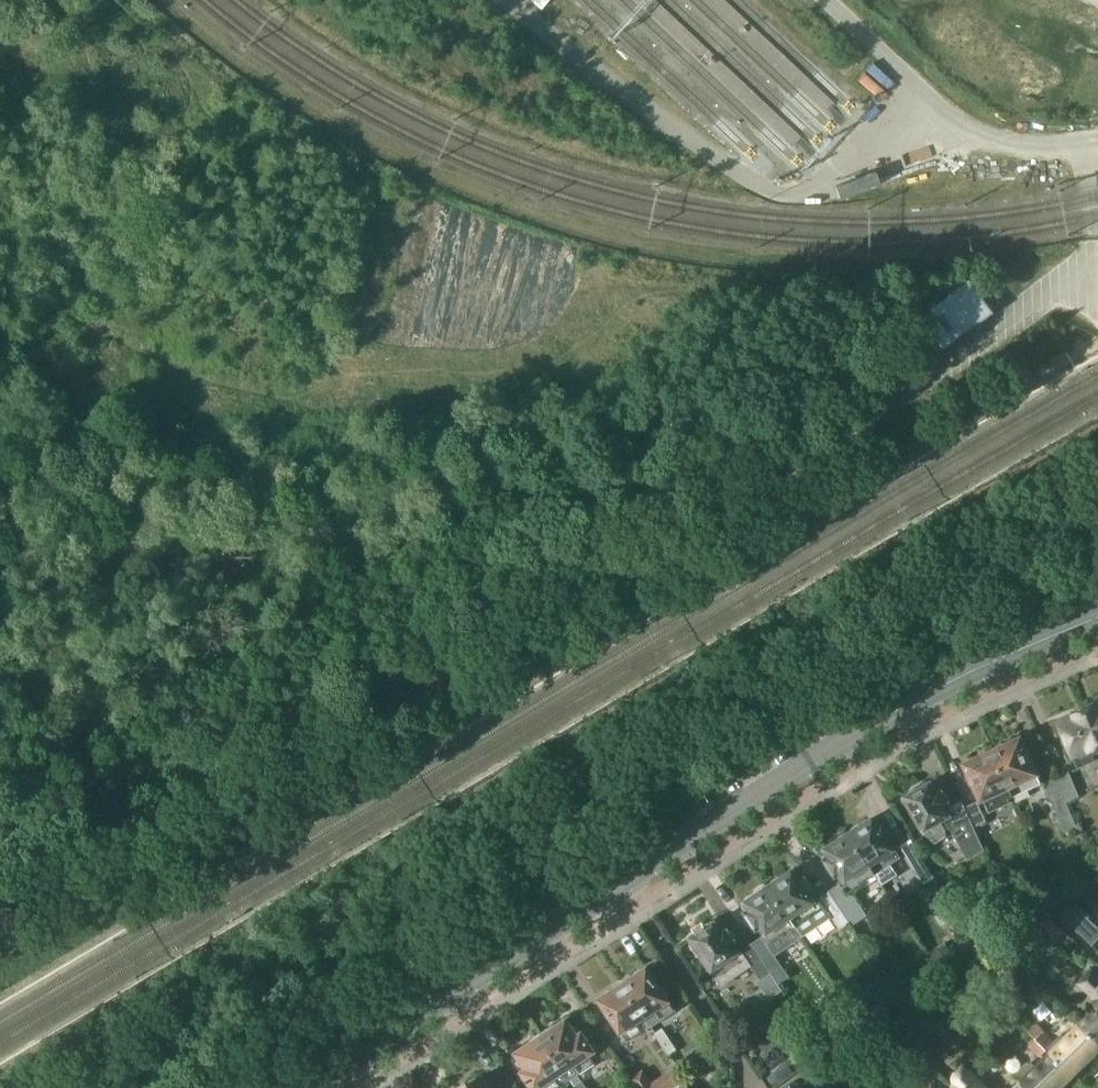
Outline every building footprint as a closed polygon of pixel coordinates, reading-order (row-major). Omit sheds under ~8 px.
[(992,312),(971,285),(967,279),(908,324),(932,357),(992,312)] [(1087,710),(1097,736),(1097,706),(1087,710)] [(1097,753),(1097,736),(1087,710),(1059,722),(1068,743),(1067,747),(1069,752),(1073,754),(1079,767),(1095,760),(1093,755),(1097,753)] [(996,749),(993,750),(1015,796),(1042,783),(1022,737),(1007,744),(1004,743),(998,746),(996,749)] [(1010,798),(1015,796),(993,750),(991,752),(987,750),(981,753),(979,757),(963,764),(980,803),(985,802),(989,813),(1012,802),(1010,798)] [(1069,771),(1056,778),(1067,802),(1080,796),(1069,771)] [(1078,827),(1067,802),(1056,778),(1044,783),(1065,833),(1078,827)] [(985,850),(975,827),(974,827),(966,809),(951,816),(945,806),(949,804),(940,788),(936,791),(931,782),(919,789),(916,787),(910,791),(909,795),(907,796),(926,829),(924,830),(929,839),(936,843),(947,837),(947,830),(950,828),(969,860),(985,850)] [(974,827),(975,827),(986,822),(978,802),(965,807),(966,809),(974,827)] [(891,844),(895,841),(884,824),(880,826),(874,817),(863,824),(859,823),(853,827),(852,831),(850,833),(876,874),(883,885),(899,875),(892,864),(901,858),(891,844)] [(845,881),(830,891),(851,923),(853,926),(868,916),(853,892),(863,886),(862,883),(876,874),(850,833),(847,834),(843,833),(837,837),(836,841),(825,848),(829,854),(825,857),(837,874),(840,873),(845,881)] [(936,878),(912,838),(901,845),(925,885),(936,878)] [(771,882),(769,884),(799,926),(805,935),(832,917),(841,930),(851,923),(830,891),(815,901),(811,895),(815,893),(802,874),(798,876),(793,868),(781,876),(777,876),(772,879),(771,882)] [(805,935),(799,926),(769,884),(765,886),(762,886),(757,889),(757,892),(746,899),(752,908),(748,911),(759,927),(762,924),(768,933),(752,943),(770,970),(771,972),(779,984),(790,976),(776,955),(805,935)] [(1065,917),(1092,945),(1097,940),(1097,927),(1077,905),(1065,917)] [(1005,939),(1003,941),(1013,952),(1015,949),(1016,950),(1039,929),(1051,942),(1063,931),(1045,911),(1039,916),(1034,911),(1004,938),(1005,939)] [(752,966),(761,979),(771,972),(770,970),(752,943),(737,952),(732,945),(735,942),(726,928),(722,930),(715,920),(703,928),(700,928),(695,931),(694,934),(689,938),(713,973),(714,972),(723,985),(752,966)] [(940,974),(931,962),(907,982),(917,993),(940,974)] [(1004,962),(999,966),(1000,972),(1003,976),(1009,976),(1013,972),(1013,966),(1009,963),(1004,962)] [(651,1027),(676,1011),(648,968),(645,970),(641,969),(636,972),(635,976),(623,984),(645,1018),(651,1027)] [(1094,969),(1084,979),(1094,990),(1093,991),(1097,996),(1097,973),(1094,969)] [(645,1018),(623,984),(612,991),(608,990),(603,993),(603,997),(600,999),(628,1043),(651,1027),(645,1018)] [(1080,1028),(1085,1034),(1086,1033),(1095,1043),(1096,1043),(1097,1045),(1097,1010),(1080,1028)] [(892,1026),(905,1039),(920,1024),(909,1011),(892,1026)] [(542,1036),(571,1080),(597,1064),(591,1054),(595,1051),(583,1033),(578,1036),(568,1020),(542,1036)] [(1097,1047),(1097,1045),(1096,1043),(1095,1043),(1086,1033),(1085,1034),(1080,1028),(1062,1046),(1038,1022),(1030,1030),(1038,1038),(1072,1073),(1097,1047)] [(678,1049),(664,1028),(656,1033),(670,1055),(678,1049)] [(571,1080),(542,1036),(517,1053),(528,1069),(523,1072),(534,1087),(539,1087),(540,1087),(541,1087),(559,1087),(571,1080)] [(1072,1073),(1038,1038),(1030,1047),(1045,1062),(1039,1068),(1033,1062),(1027,1062),(1015,1074),(1024,1084),(1028,1087),(1057,1087),(1072,1073)] [(830,1065),(821,1053),(801,1068),(810,1080),(830,1065)] [(717,1059),(707,1065),(713,1074),(723,1067),(717,1059)] [(971,1069),(969,1067),(964,1066),(961,1066),(958,1068),(955,1070),(953,1072),(952,1075),(951,1078),(951,1081),(952,1083),(949,1086),(951,1087),(991,1087),(971,1069)] [(631,1078),(638,1087),(655,1087),(644,1070),(631,1078)] [(483,1076),(465,1087),(491,1087),(483,1076)] [(829,1076),(817,1087),(841,1087),(829,1076)] [(949,1086),(947,1087),(941,1081),(937,1084),(932,1080),(924,1087),(951,1087),(949,1086)]
